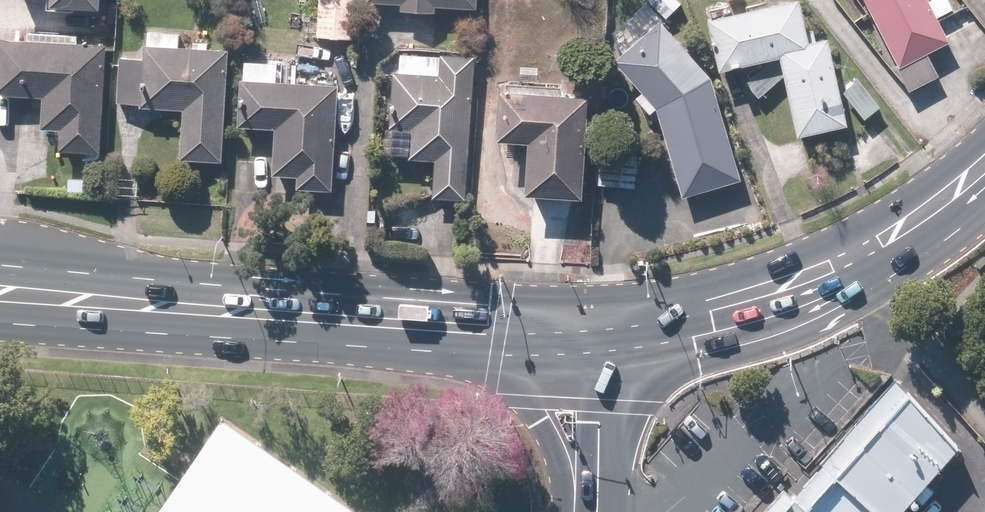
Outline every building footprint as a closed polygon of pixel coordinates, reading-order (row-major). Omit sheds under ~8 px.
[(358,0),(321,0),(321,39),(358,39),(358,0)] [(373,4),(403,6),(403,11),(441,13),(441,7),(481,9),(481,0),(373,0),(373,4)] [(716,77),(664,19),(680,5),(676,0),(649,0),(605,39),(661,101),(686,191),(742,176),(716,77)] [(813,40),(805,0),(793,0),(711,17),(722,68),(785,56),(801,137),(831,131),(853,127),(846,92),(834,36),(813,40)] [(946,76),(932,50),(954,38),(933,0),(865,0),(915,93),(946,76)] [(109,49),(3,44),(2,94),(49,96),(48,128),(64,129),(63,149),(105,150),(109,49)] [(232,48),(149,44),(149,55),(121,54),(120,100),(145,101),(145,107),(187,108),(185,157),(227,159),(232,48)] [(480,55),(444,54),(443,73),(397,72),(396,126),(414,127),(413,194),(472,194),(480,55)] [(248,57),(247,75),(243,125),(277,127),(274,174),(301,176),(300,189),(335,192),(343,81),(282,76),(283,59),(248,57)] [(594,90),(506,87),(504,136),(535,138),(533,191),(589,193),(594,90)] [(604,144),(600,183),(638,186),(641,147),(604,144)] [(814,463),(868,511),(903,511),(961,448),(888,382),(814,463)] [(784,497),(801,511),(868,511),(814,463),(784,497)] [(784,497),(770,511),(801,511),(784,497)]
